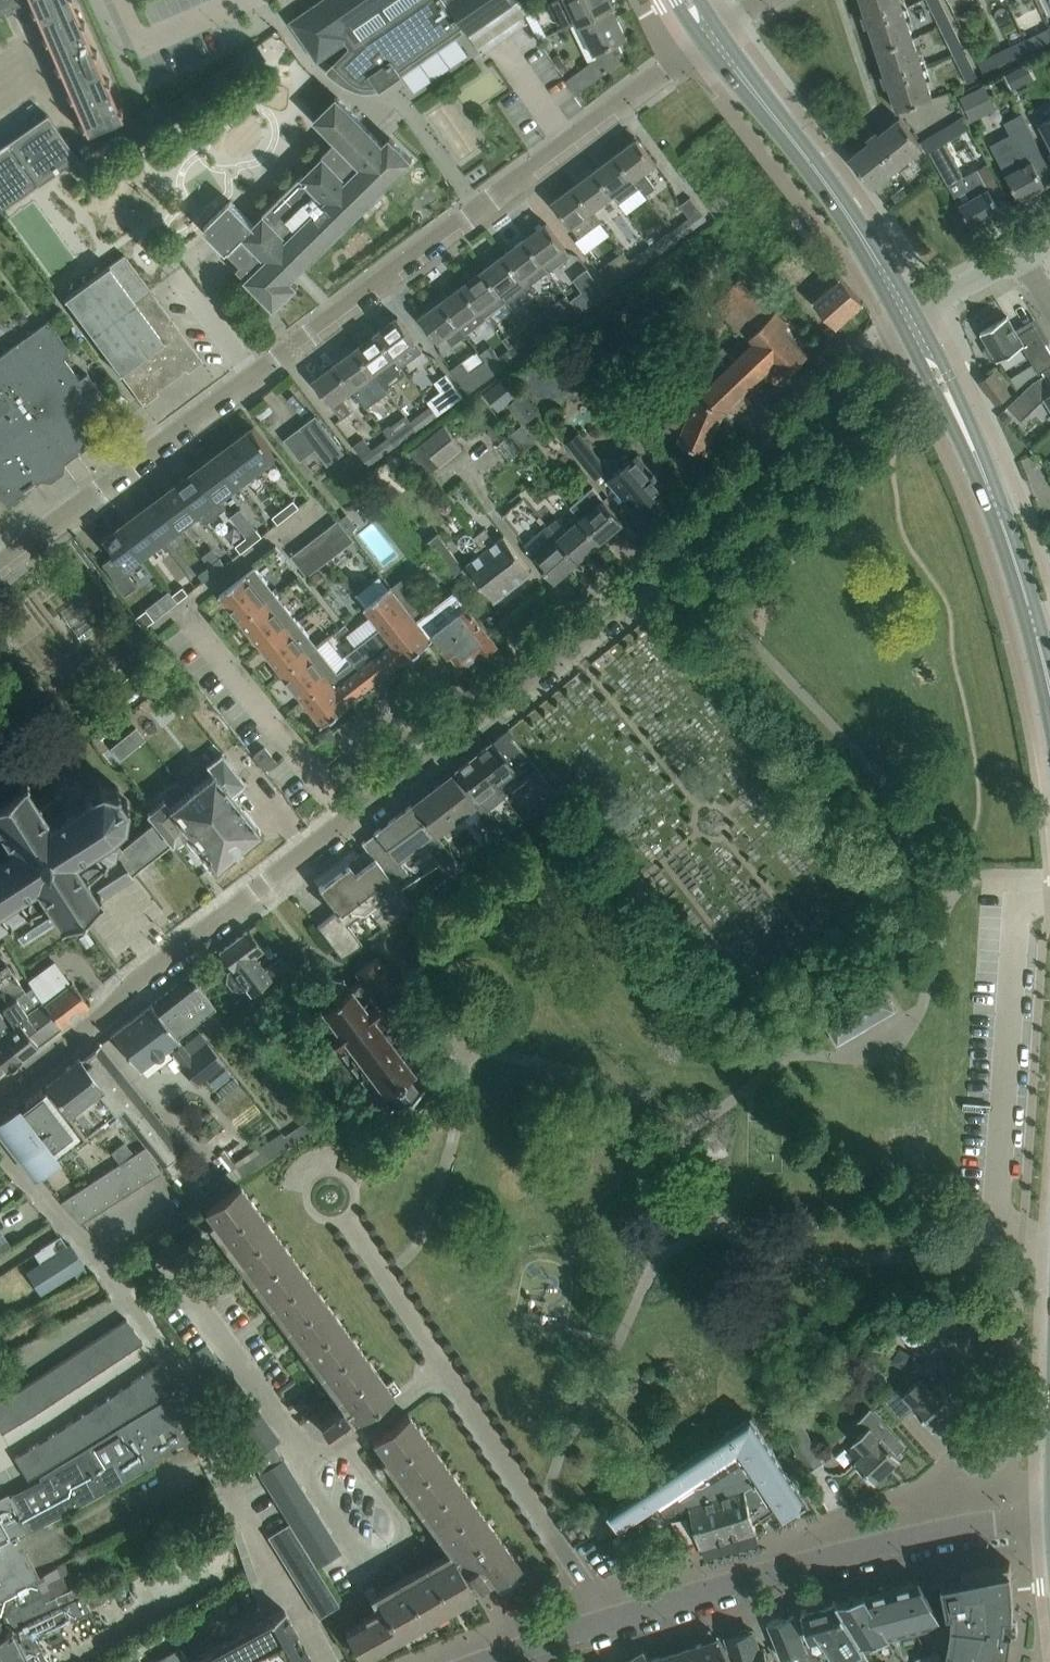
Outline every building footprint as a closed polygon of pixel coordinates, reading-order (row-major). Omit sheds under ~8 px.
[(5,15),(6,14),(5,14),(13,10),(13,11),(14,11),(13,7),(28,0),(84,133),(121,117),(70,0),(0,0),(0,12),(3,11),(5,15)] [(144,30),(221,0),(152,0),(135,7),(144,30)] [(291,21),(318,60),(350,38),(346,33),(394,0),(322,0),(291,21)] [(446,1),(468,33),(498,14),(513,2),(512,0),(448,0),(446,1)] [(577,20),(610,4),(608,0),(568,0),(577,20)] [(913,37),(901,0),(861,0),(865,13),(863,14),(866,26),(870,24),(878,49),(913,37)] [(929,1),(934,13),(944,8),(940,0),(931,0),(929,1)] [(615,1),(610,4),(577,20),(595,57),(566,79),(576,94),(625,57),(617,41),(627,36),(627,35),(625,35),(611,5),(615,2),(615,1)] [(944,8),(934,13),(940,25),(950,20),(944,8)] [(950,20),(940,25),(946,37),(956,32),(950,20)] [(1049,39),(1049,30),(1049,27),(1025,39),(1030,48),(1049,39)] [(956,32),(946,37),(951,48),(961,44),(956,32)] [(913,37),(878,49),(886,73),(882,74),(886,85),(889,84),(897,109),(933,98),(913,37)] [(1007,60),(1030,48),(1025,39),(1002,50),(1007,60)] [(253,47),(250,43),(235,53),(238,57),(243,64),(258,54),(253,47)] [(983,72),(1007,60),(1002,50),(978,62),(983,72)] [(966,53),(956,58),(962,70),(972,65),(966,53)] [(559,54),(552,59),(560,70),(566,65),(559,54)] [(972,65),(962,70),(968,82),(977,77),(972,65)] [(985,85),(962,97),(969,112),(992,100),(985,85)] [(164,95),(144,109),(156,126),(176,112),(170,104),(164,95)] [(247,279),(275,307),(297,285),(291,279),(412,159),(390,136),(383,143),(374,134),(337,97),(315,119),(336,140),(262,213),(264,216),(256,224),(232,200),(229,203),(229,202),(205,225),(206,226),(203,229),(227,253),(230,251),(243,264),(239,268),(248,278),(247,279)] [(136,140),(156,126),(144,109),(124,123),(136,140)] [(1023,150),(1026,148),(1039,173),(1049,168),(1022,112),(1005,122),(1015,142),(1018,140),(1023,150)] [(76,156),(46,113),(44,115),(46,117),(35,125),(34,124),(33,125),(34,126),(22,134),(21,133),(20,133),(21,135),(10,143),(9,141),(8,142),(9,144),(0,150),(0,210),(76,156)] [(953,122),(958,132),(969,125),(964,115),(953,122)] [(923,147),(920,142),(899,117),(879,133),(877,131),(868,139),(870,141),(849,157),(873,187),(923,147)] [(1040,124),(1049,143),(1049,119),(1040,124)] [(958,132),(953,122),(942,129),(947,138),(958,132)] [(931,136),(936,145),(947,138),(942,129),(931,136)] [(936,145),(931,136),(920,142),(923,147),(926,151),(936,145)] [(637,138),(615,154),(639,187),(644,194),(655,186),(644,171),(655,162),(637,138)] [(80,152),(88,147),(85,143),(77,148),(80,152)] [(1026,148),(1023,150),(1000,162),(1019,199),(1022,197),(1024,200),(1034,195),(1032,192),(1045,185),(1039,173),(1026,148)] [(639,187),(615,154),(594,170),(612,194),(614,194),(620,202),(639,187)] [(971,225),(1000,209),(977,168),(963,176),(967,184),(953,193),(971,225)] [(612,194),(594,170),(574,185),(592,210),(612,194)] [(592,210),(574,185),(552,201),(579,237),(600,221),(592,210)] [(689,217),(672,230),(678,238),(707,217),(691,196),(680,204),(689,217)] [(599,234),(619,224),(615,215),(595,226),(599,234)] [(546,222),(524,238),(549,271),(571,255),(546,222)] [(657,254),(678,238),(672,230),(651,246),(657,254)] [(549,271),(524,238),(504,254),(522,278),(528,286),(549,271)] [(636,269),(657,254),(651,246),(630,261),(636,269)] [(611,288),(636,269),(630,261),(622,251),(597,270),(611,288)] [(522,278),(504,254),(482,270),(500,294),(503,298),(517,287),(514,284),(522,278)] [(202,361),(124,255),(64,299),(119,374),(120,373),(143,405),(158,393),(154,387),(183,366),(187,372),(202,361)] [(864,301),(834,268),(825,275),(832,283),(813,300),(836,326),(864,301)] [(586,292),(572,303),(579,311),(604,293),(587,269),(575,277),(586,292)] [(500,294),(482,270),(462,285),(480,309),(500,294)] [(786,374),(808,353),(784,328),(789,323),(776,309),(773,311),(740,277),(713,303),(751,343),(735,358),(723,346),(699,368),(711,381),(697,394),(698,396),(691,413),(666,402),(656,425),(680,436),(679,439),(707,451),(726,408),(733,411),(744,400),(740,396),(748,387),(756,395),(763,388),(760,385),(756,380),(765,372),(776,383),(786,373),(786,374)] [(486,318),(480,309),(462,285),(440,301),(459,325),(465,334),(486,318)] [(459,325),(440,301),(420,317),(438,341),(459,325)] [(558,327),(579,311),(572,303),(551,318),(558,327)] [(1039,372),(1049,366),(1049,351),(1034,324),(1018,334),(1007,317),(1008,317),(1007,315),(980,331),(981,333),(981,332),(989,345),(985,347),(991,358),(995,356),(997,358),(997,359),(997,360),(1022,345),(1039,372)] [(398,316),(376,333),(395,357),(401,366),(411,359),(404,350),(416,341),(398,316)] [(537,342),(558,327),(551,318),(530,333),(526,327),(526,328),(537,342)] [(0,354),(0,499),(6,506),(42,479),(36,472),(57,457),(63,464),(122,420),(86,373),(79,378),(63,358),(71,352),(47,320),(0,354)] [(516,357),(537,342),(526,328),(515,336),(519,342),(509,349),(516,357)] [(606,334),(606,342),(611,348),(620,349),(626,343),(627,335),(621,329),(613,328),(606,334)] [(395,357),(376,333),(355,349),(373,373),(375,372),(395,357)] [(495,373),(516,357),(509,349),(499,356),(492,345),(480,353),(488,364),(495,373)] [(373,373),(355,349),(334,364),(353,389),(366,407),(388,390),(375,372),(373,373)] [(488,364),(480,353),(477,350),(452,368),(469,392),(495,373),(488,364)] [(353,389),(334,364),(313,380),(342,418),(352,410),(342,397),(353,389)] [(997,403),(1011,393),(994,370),(980,380),(997,403)] [(444,396),(430,406),(437,415),(463,397),(445,374),(434,382),(444,396)] [(1049,405),(1049,383),(1044,374),(1033,381),(1008,405),(1021,419),(1040,401),(1045,398),(1049,405)] [(507,377),(486,393),(501,411),(521,395),(507,377)] [(416,431),(437,415),(430,406),(411,420),(407,415),(406,416),(416,431)] [(316,415),(286,438),(301,459),(316,447),(328,463),(343,452),(316,415)] [(395,446),(416,431),(406,416),(386,431),(390,436),(388,437),(395,446)] [(464,446),(447,424),(411,451),(429,474),(464,446)] [(253,426),(234,441),(257,472),(276,457),(253,426)] [(617,454),(606,453),(602,457),(580,430),(566,442),(596,477),(603,470),(637,509),(665,485),(657,475),(658,474),(654,469),(653,471),(638,453),(626,464),(617,454)] [(368,466),(395,446),(388,437),(371,449),(363,437),(353,445),(368,466)] [(257,472),(234,441),(215,455),(238,486),(257,472)] [(238,486),(215,455),(196,469),(219,500),(220,499),(238,486)] [(219,500),(196,469),(177,483),(200,514),(206,523),(226,507),(220,499),(219,500)] [(200,514),(177,483),(158,497),(182,528),(200,514)] [(623,522),(593,487),(571,507),(581,518),(600,541),(601,541),(600,540),(621,522),(622,522),(623,522)] [(182,528),(158,497),(139,511),(163,542),(182,528)] [(289,515),(299,506),(294,499),(283,507),(289,515)] [(278,523),(289,515),(283,507),(272,516),(278,523)] [(163,542),(139,511),(121,525),(144,556),(163,542)] [(600,542),(600,541),(581,518),(567,530),(557,518),(548,526),(578,560),(578,559),(599,541),(600,542)] [(338,519),(328,527),(344,547),(354,539),(338,519)] [(144,556),(121,525),(101,540),(112,555),(101,563),(125,595),(137,585),(126,570),(144,556)] [(473,533),(514,585),(532,571),(504,535),(497,540),(485,525),(473,533)] [(577,561),(578,560),(548,526),(540,533),(550,545),(536,557),(555,580),(556,579),(556,578),(577,560),(577,561)] [(344,547),(328,527),(318,535),(334,555),(344,547)] [(252,544),(262,535),(257,528),(246,536),(252,544)] [(438,533),(423,545),(449,579),(465,566),(438,533)] [(514,585),(473,533),(465,533),(460,537),(459,545),(463,550),(470,551),(473,550),(478,555),(467,564),(495,600),(514,585)] [(334,555),(318,535),(307,543),(324,563),(334,555)] [(241,552),(252,544),(246,536),(235,545),(241,552)] [(324,563),(307,543),(297,551),(305,560),(313,571),(324,563)] [(305,560),(297,551),(291,555),(298,565),(305,560)] [(215,573),(225,564),(220,557),(209,565),(215,573)] [(313,571),(305,560),(298,565),(307,576),(313,571)] [(204,581),(215,573),(209,565),(198,574),(204,581)] [(318,647),(298,622),(277,595),(256,567),(221,595),(242,622),(264,649),(284,675),(303,700),(323,725),(350,704),(349,702),(365,690),(372,684),(372,685),(382,677),(382,676),(405,659),(406,660),(433,639),(392,586),(366,606),(366,607),(382,627),(356,647),(347,655),(352,662),(348,665),(347,666),(338,673),(338,672),(318,647)] [(317,570),(310,576),(315,582),(322,576),(317,570)] [(178,601),(189,593),(183,586),(172,594),(178,601)] [(458,591),(423,618),(461,667),(481,652),(482,654),(498,642),(458,591)] [(144,628),(155,619),(147,609),(136,617),(144,628)] [(507,729),(473,756),(485,772),(482,775),(490,786),(496,781),(505,793),(512,787),(503,775),(529,756),(507,729)] [(264,772),(276,762),(264,747),(252,757),(264,772)] [(155,823),(160,829),(171,843),(185,831),(213,867),(259,830),(232,795),(246,784),(222,753),(206,766),(212,773),(169,807),(163,800),(147,812),(155,823)] [(160,829),(155,823),(121,850),(116,843),(118,842),(117,841),(115,842),(109,834),(112,832),(110,827),(121,821),(123,822),(125,818),(121,816),(124,804),(128,803),(127,800),(123,801),(117,791),(120,788),(117,785),(115,787),(101,785),(102,781),(97,780),(96,785),(88,791),(84,786),(82,788),(75,779),(77,777),(75,775),(72,778),(65,776),(65,774),(61,773),(60,777),(55,779),(40,756),(14,772),(17,777),(0,787),(0,930),(10,924),(22,943),(57,921),(55,918),(60,915),(62,920),(65,918),(62,914),(92,895),(95,900),(133,876),(132,874),(171,843),(160,829)] [(490,786),(482,775),(485,772),(473,756),(454,771),(464,785),(460,788),(473,804),(473,805),(479,813),(493,802),(484,790),(490,786)] [(443,827),(473,805),(473,804),(460,788),(450,774),(410,804),(443,844),(451,838),(443,827)] [(443,844),(410,804),(362,841),(393,881),(406,871),(396,858),(414,845),(416,848),(424,842),(441,865),(452,856),(443,844)] [(412,906),(393,881),(362,841),(361,842),(366,849),(354,859),(356,861),(350,866),(348,863),(318,887),(336,910),(316,925),(341,957),(362,943),(348,922),(357,915),(359,918),(376,905),(382,912),(374,918),(382,928),(412,906)] [(275,985),(226,1022),(231,1029),(280,992),(298,978),(281,956),(264,969),(254,956),(262,949),(247,929),(218,951),(251,994),(270,979),(275,985)] [(853,939),(847,932),(834,942),(840,950),(853,939)] [(424,1086),(423,1084),(422,1083),(419,1085),(410,1073),(423,1063),(387,1016),(385,1018),(381,1013),(385,1010),(385,1011),(406,995),(376,956),(356,972),(362,980),(360,981),(359,980),(349,987),(343,980),(344,979),(342,978),(342,979),(330,977),(329,976),(328,977),(318,985),(317,984),(316,986),(317,987),(316,998),(315,998),(315,1000),(316,1000),(321,1008),(311,1015),(374,1099),(389,1088),(399,1101),(393,1105),(395,1107),(424,1086)] [(89,1005),(72,983),(71,981),(69,983),(53,961),(27,980),(32,987),(33,987),(36,991),(60,1027),(89,1005)] [(36,991),(33,987),(32,987),(27,991),(9,964),(0,969),(0,1011),(11,1028),(11,1029),(4,1034),(21,1057),(60,1027),(36,991)] [(189,973),(151,1004),(177,1038),(203,1017),(192,1003),(205,993),(189,973)] [(883,990),(828,1023),(842,1047),(898,1014),(883,990)] [(183,1045),(177,1038),(151,1004),(111,1033),(124,1050),(138,1068),(168,1045),(172,1052),(172,1055),(177,1061),(180,1062),(197,1083),(224,1062),(207,1040),(190,1054),(183,1045)] [(21,1057),(4,1034),(11,1029),(11,1028),(0,1011),(0,1062),(5,1069),(21,1057)] [(190,1054),(207,1040),(200,1031),(183,1045),(190,1054)] [(182,1149),(99,1044),(98,1043),(80,1058),(79,1057),(47,1083),(62,1102),(61,1103),(85,1135),(85,1134),(86,1135),(114,1113),(126,1128),(129,1125),(161,1165),(182,1149)] [(62,1102),(47,1083),(45,1083),(47,1085),(42,1089),(41,1088),(25,1101),(27,1104),(19,1111),(16,1106),(0,1119),(0,1129),(35,1174),(57,1157),(56,1156),(85,1135),(61,1103),(62,1102)] [(145,1147),(132,1155),(147,1180),(159,1172),(145,1147)] [(132,1155),(121,1163),(136,1187),(147,1180),(132,1155)] [(121,1163),(109,1170),(125,1194),(136,1187),(121,1163)] [(109,1170),(98,1177),(113,1201),(125,1194),(109,1170)] [(98,1177),(87,1184),(102,1208),(113,1201),(98,1177)] [(87,1184),(76,1192),(91,1215),(102,1208),(87,1184)] [(358,1419),(394,1392),(393,1391),(385,1397),(379,1389),(387,1383),(386,1382),(385,1383),(375,1369),(368,1374),(362,1366),(369,1361),(358,1345),(351,1350),(345,1343),(352,1338),(341,1322),(334,1327),(328,1320),(335,1315),(324,1299),(317,1304),(311,1297),(318,1292),(307,1276),(300,1281),(294,1274),(301,1269),(290,1253),(283,1258),(277,1251),(284,1245),(273,1230),(266,1235),(260,1228),(267,1222),(256,1207),(249,1212),(243,1205),(250,1199),(239,1184),(204,1210),(358,1419)] [(76,1192),(61,1201),(79,1223),(91,1215),(76,1192)] [(66,1246),(67,1245),(60,1235),(40,1247),(40,1248),(39,1249),(33,1252),(39,1262),(66,1246)] [(84,1266),(70,1244),(67,1245),(39,1262),(25,1271),(40,1294),(84,1266)] [(945,1318),(962,1308),(952,1296),(900,1329),(901,1330),(900,1330),(906,1339),(910,1343),(915,1344),(920,1342),(927,1337),(924,1334),(946,1320),(945,1318)] [(126,1318),(100,1335),(108,1348),(134,1330),(126,1318)] [(134,1330),(108,1348),(115,1359),(142,1341),(134,1330)] [(100,1335),(87,1343),(103,1367),(115,1359),(108,1348),(100,1335)] [(87,1343),(75,1352),(91,1375),(103,1367),(87,1343)] [(75,1352),(63,1360),(78,1383),(91,1375),(75,1352)] [(256,1457),(273,1444),(280,1440),(221,1359),(219,1360),(198,1376),(197,1377),(256,1457)] [(63,1360),(51,1368),(66,1391),(78,1383),(63,1360)] [(158,1363),(133,1380),(141,1393),(167,1376),(158,1363)] [(51,1368),(38,1376),(54,1399),(66,1391),(51,1368)] [(964,1392),(948,1375),(941,1382),(940,1381),(931,1390),(919,1377),(904,1393),(916,1405),(915,1406),(916,1408),(915,1409),(933,1429),(943,1420),(941,1418),(959,1401),(957,1398),(964,1392)] [(38,1376),(21,1387),(37,1411),(54,1399),(38,1376)] [(167,1376),(141,1393),(148,1406),(176,1389),(167,1376)] [(133,1380),(120,1388),(135,1414),(148,1406),(141,1393),(133,1380)] [(16,1390),(5,1397),(19,1422),(32,1414),(37,1411),(21,1387),(16,1390)] [(120,1388),(107,1397),(122,1422),(135,1414),(120,1388)] [(18,1534),(19,1536),(63,1514),(151,1463),(149,1459),(161,1452),(186,1441),(202,1431),(177,1389),(44,1470),(47,1476),(8,1497),(6,1494),(0,1498),(0,1543),(18,1534)] [(0,1400),(0,1431),(1,1433),(19,1422),(5,1397),(0,1400)] [(107,1397),(94,1405),(109,1429),(122,1422),(107,1397)] [(790,1400),(775,1408),(784,1426),(807,1471),(807,1470),(822,1463),(800,1418),(790,1400)] [(94,1405),(82,1413),(96,1437),(109,1429),(94,1405)] [(353,1423),(341,1406),(319,1423),(331,1439),(353,1423)] [(905,1446),(870,1409),(856,1421),(864,1430),(855,1439),(866,1451),(856,1460),(875,1480),(901,1456),(898,1453),(905,1446)] [(82,1413),(69,1422),(83,1445),(96,1437),(82,1413)] [(454,1558),(452,1555),(376,1598),(383,1611),(345,1632),(360,1658),(375,1649),(371,1642),(378,1638),(382,1645),(399,1636),(395,1628),(403,1624),(407,1631),(424,1622),(419,1614),(428,1609),(432,1617),(449,1608),(445,1600),(453,1595),(457,1603),(474,1593),(467,1582),(473,1578),(478,1586),(487,1580),(482,1572),(485,1569),(495,1582),(497,1581),(519,1565),(493,1528),(486,1533),(480,1526),(487,1521),(476,1505),(469,1510),(463,1503),(470,1498),(459,1482),(452,1487),(446,1480),(453,1474),(442,1459),(435,1464),(429,1457),(436,1451),(425,1436),(418,1441),(412,1433),(419,1428),(407,1413),(372,1439),(457,1555),(454,1558)] [(754,1522),(767,1513),(777,1507),(783,1516),(808,1500),(752,1415),(731,1429),(609,1510),(621,1528),(658,1503),(666,1514),(690,1507),(701,1546),(756,1530),(754,1522)] [(69,1422),(51,1434),(65,1456),(83,1445),(69,1422)] [(48,1436),(33,1445),(46,1467),(62,1458),(65,1456),(51,1434),(48,1436)] [(273,1444),(256,1457),(251,1460),(259,1473),(282,1458),(273,1444)] [(33,1445),(14,1456),(27,1479),(46,1467),(33,1445)] [(320,1547),(328,1559),(341,1551),(283,1457),(282,1458),(259,1473),(309,1554),(320,1547)] [(268,1535),(277,1549),(297,1536),(288,1522),(268,1535)] [(38,1575),(19,1536),(18,1534),(0,1543),(0,1596),(38,1575)] [(277,1549),(285,1562),(306,1550),(297,1536),(277,1549)] [(328,1559),(320,1547),(309,1554),(317,1566),(328,1559)] [(285,1562),(293,1576),(314,1563),(306,1550),(285,1562)] [(1010,1645),(1013,1629),(1013,1627),(1014,1613),(1014,1596),(1013,1580),(1010,1561),(962,1571),(963,1577),(945,1581),(945,1580),(943,1580),(943,1582),(924,1586),(920,1579),(867,1593),(866,1592),(837,1600),(875,1661),(1007,1661),(1010,1645)] [(293,1576),(302,1589),(322,1576),(314,1563),(293,1576)] [(60,1605),(79,1595),(74,1584),(67,1588),(56,1568),(39,1577),(38,1575),(0,1596),(0,1633),(60,1605)] [(302,1589),(310,1602),(331,1589),(322,1576),(302,1589)] [(310,1602),(319,1616),(339,1603),(331,1589),(310,1602)] [(79,1595),(60,1605),(0,1633),(0,1661),(47,1661),(34,1636),(89,1610),(81,1594),(79,1595)] [(836,1602),(801,1612),(807,1631),(810,1642),(823,1661),(873,1661),(836,1602)] [(94,1630),(112,1623),(105,1606),(88,1613),(94,1630)] [(188,1660),(189,1661),(312,1661),(303,1645),(302,1646),(295,1632),(296,1631),(283,1608),(256,1623),(188,1660)] [(810,1642),(805,1644),(794,1614),(768,1622),(783,1659),(798,1654),(801,1661),(823,1661),(810,1642)] [(737,1661),(770,1661),(765,1646),(759,1648),(756,1636),(754,1636),(752,1629),(750,1630),(746,1628),(739,1630),(738,1633),(727,1636),(733,1655),(737,1661)] [(722,1639),(720,1637),(652,1659),(654,1661),(737,1661),(733,1655),(722,1639)] [(180,1647),(166,1654),(172,1661),(183,1661),(187,1659),(180,1647)] [(652,1659),(651,1659),(644,1649),(624,1661),(654,1661),(652,1659)] [(136,1653),(120,1661),(141,1661),(136,1653)]
